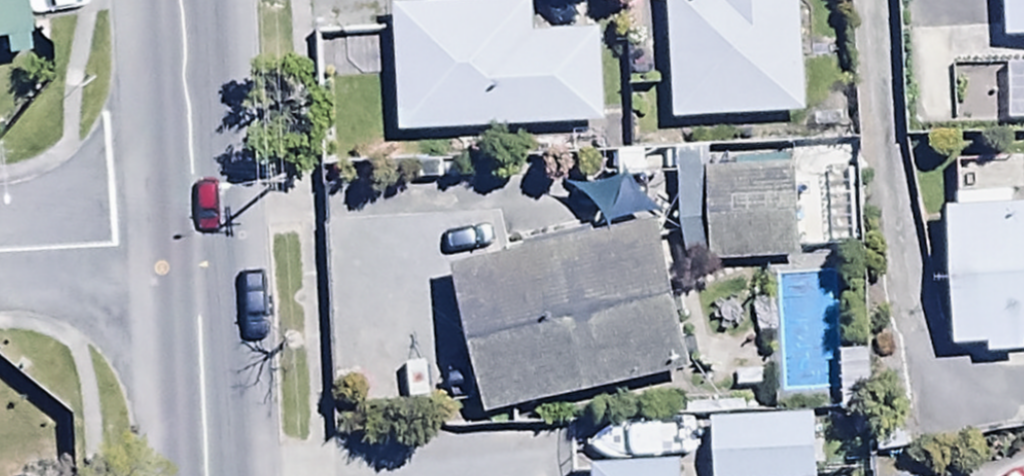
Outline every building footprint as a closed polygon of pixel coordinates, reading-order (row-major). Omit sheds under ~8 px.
[(9,48),(10,60),(35,57),(26,0),(0,0),(0,49),(9,48)] [(675,126),(806,122),(802,0),(671,0),(675,126)] [(1007,44),(1023,43),(1023,0),(1006,0),(1007,44)] [(587,37),(585,6),(398,12),(402,139),(607,131),(604,37),(587,37)] [(794,171),(708,177),(714,266),(800,260),(794,171)] [(1017,210),(1017,198),(960,201),(961,214),(953,214),(959,352),(993,351),(994,363),(1023,362),(1023,210),(1017,210)] [(657,229),(456,269),(486,421),(687,381),(657,229)] [(715,426),(717,475),(818,475),(816,423),(715,426)]
